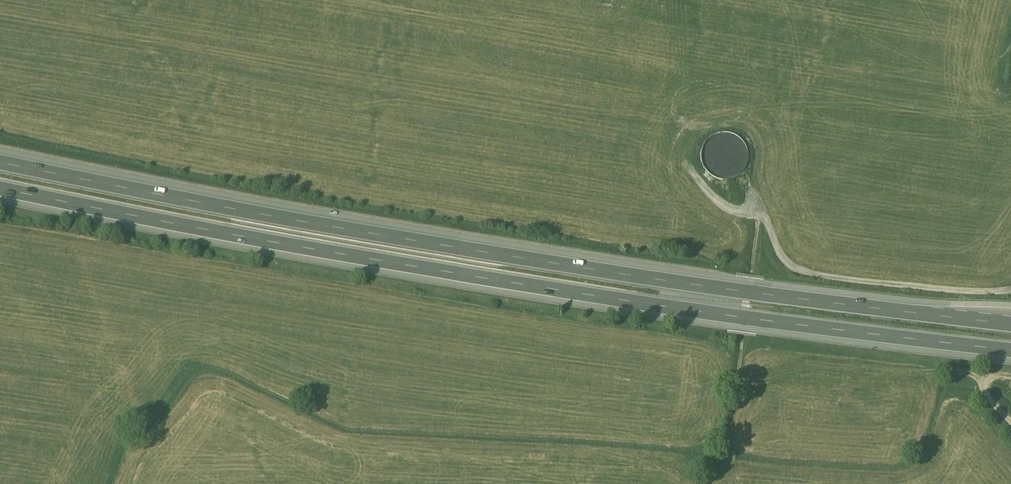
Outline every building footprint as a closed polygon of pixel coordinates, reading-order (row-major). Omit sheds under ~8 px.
[(739,176),(744,137),(724,135),(723,147),(712,146),(712,153),(707,152),(705,167),(715,168),(715,173),(739,176)]
